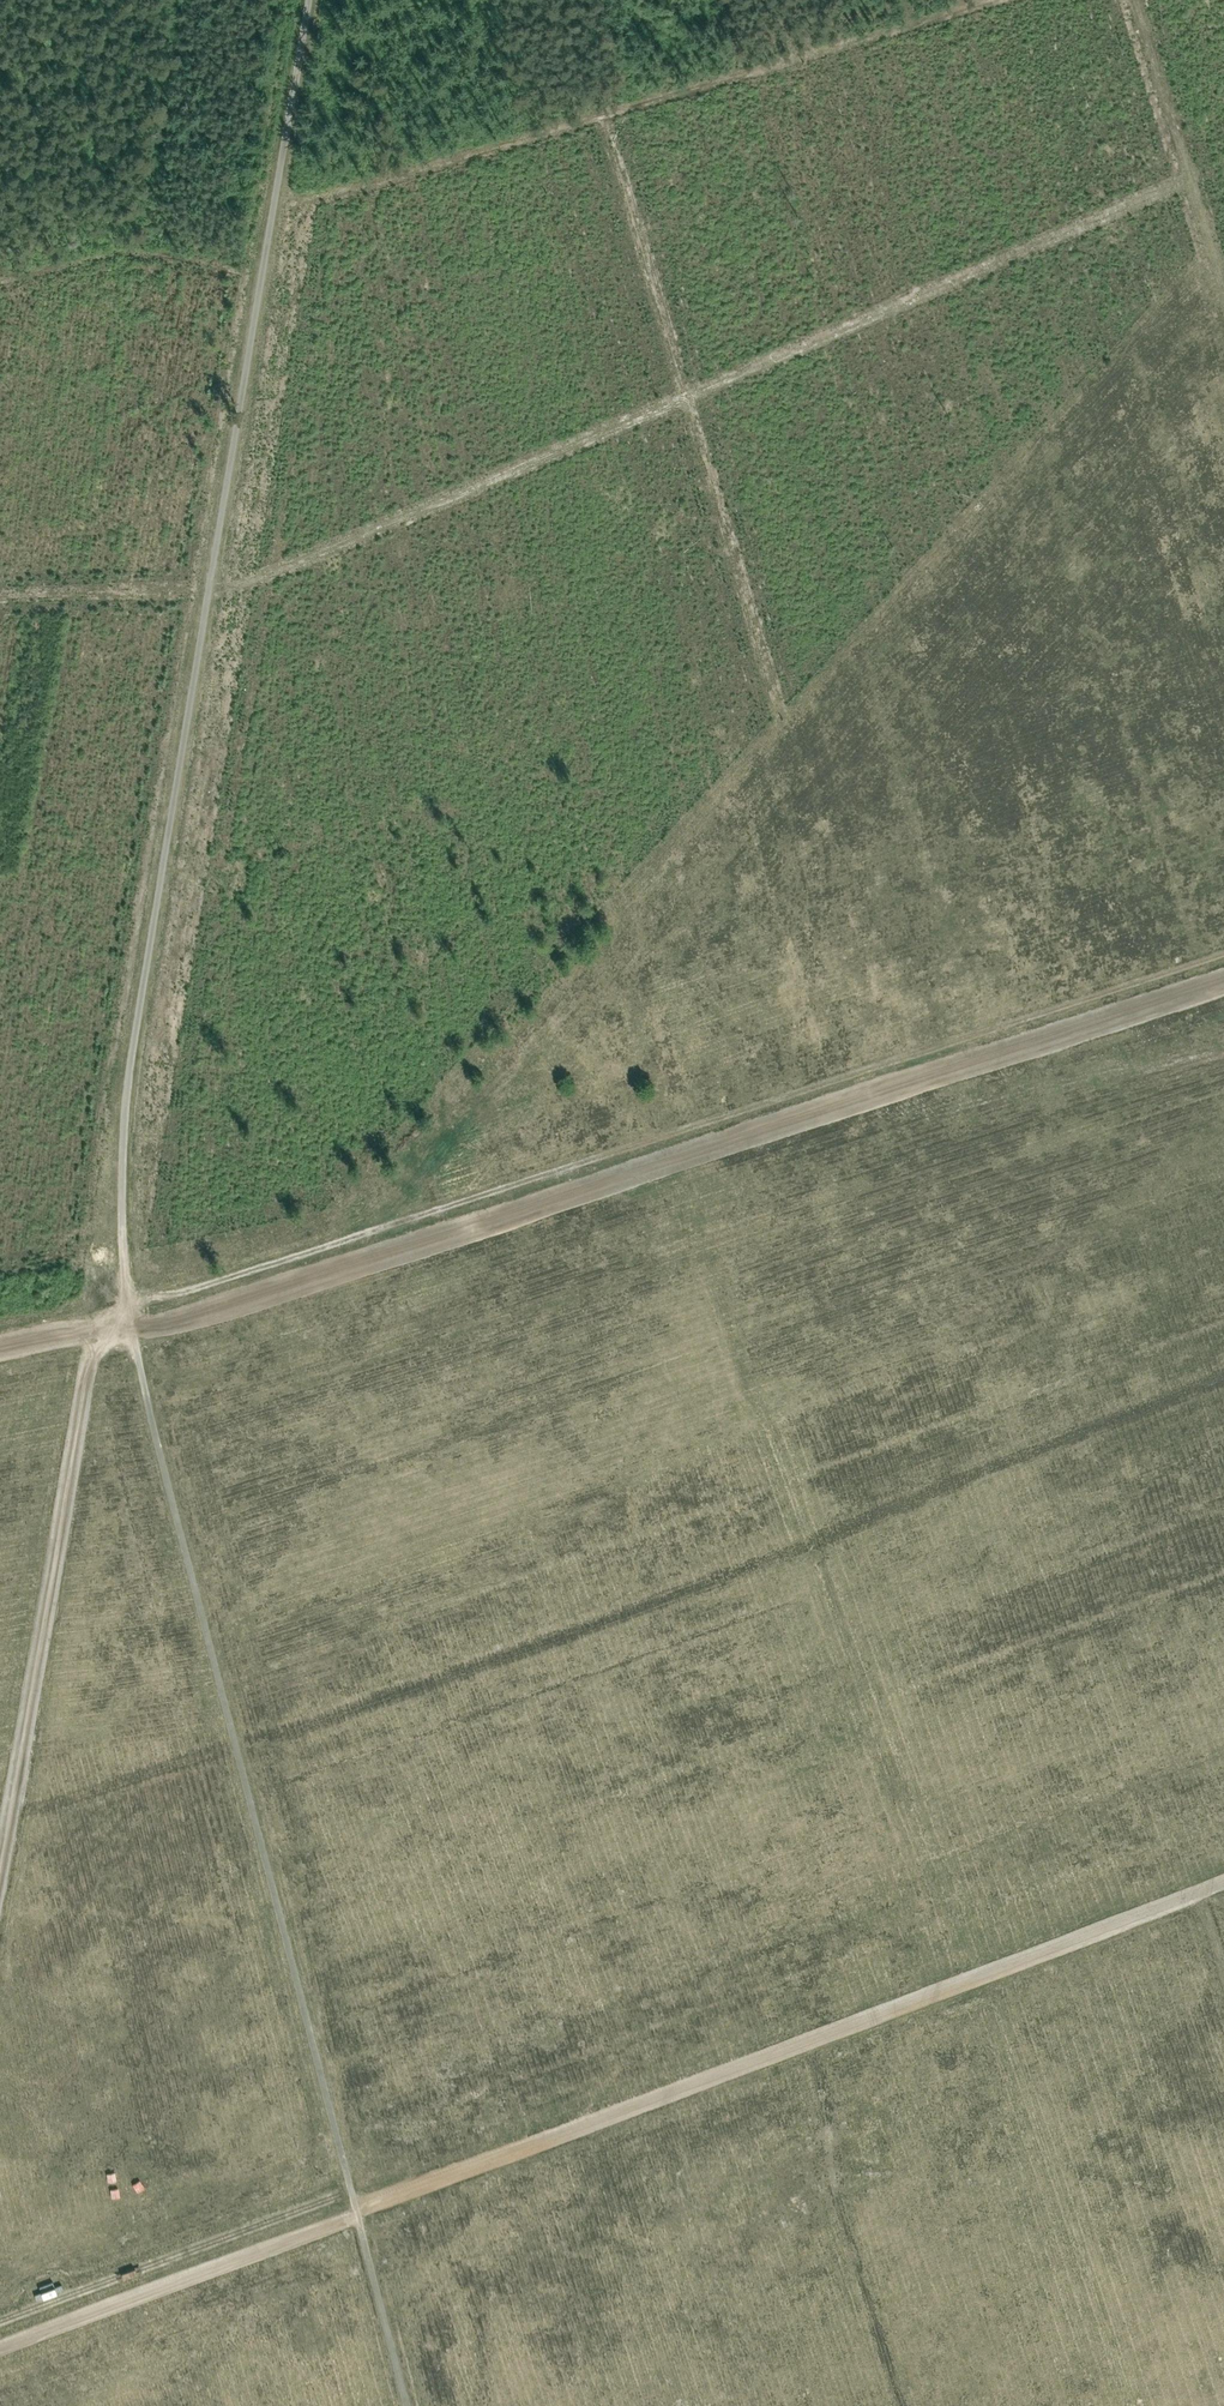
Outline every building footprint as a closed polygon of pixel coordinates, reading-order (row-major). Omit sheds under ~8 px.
[(1053,1039),(1038,1045),(1040,1050),(1055,1045),(1053,1039)] [(119,2172),(110,2173),(110,2181),(120,2181),(119,2172)] [(114,2198),(123,2197),(122,2188),(113,2189),(114,2198)] [(146,2188),(139,2194),(145,2202),(152,2196),(146,2188)] [(132,2222),(139,2219),(136,2211),(128,2214),(132,2222)] [(43,2285),(45,2290),(58,2287),(57,2282),(43,2285)] [(63,2286),(46,2291),(48,2297),(64,2293),(63,2286)]
